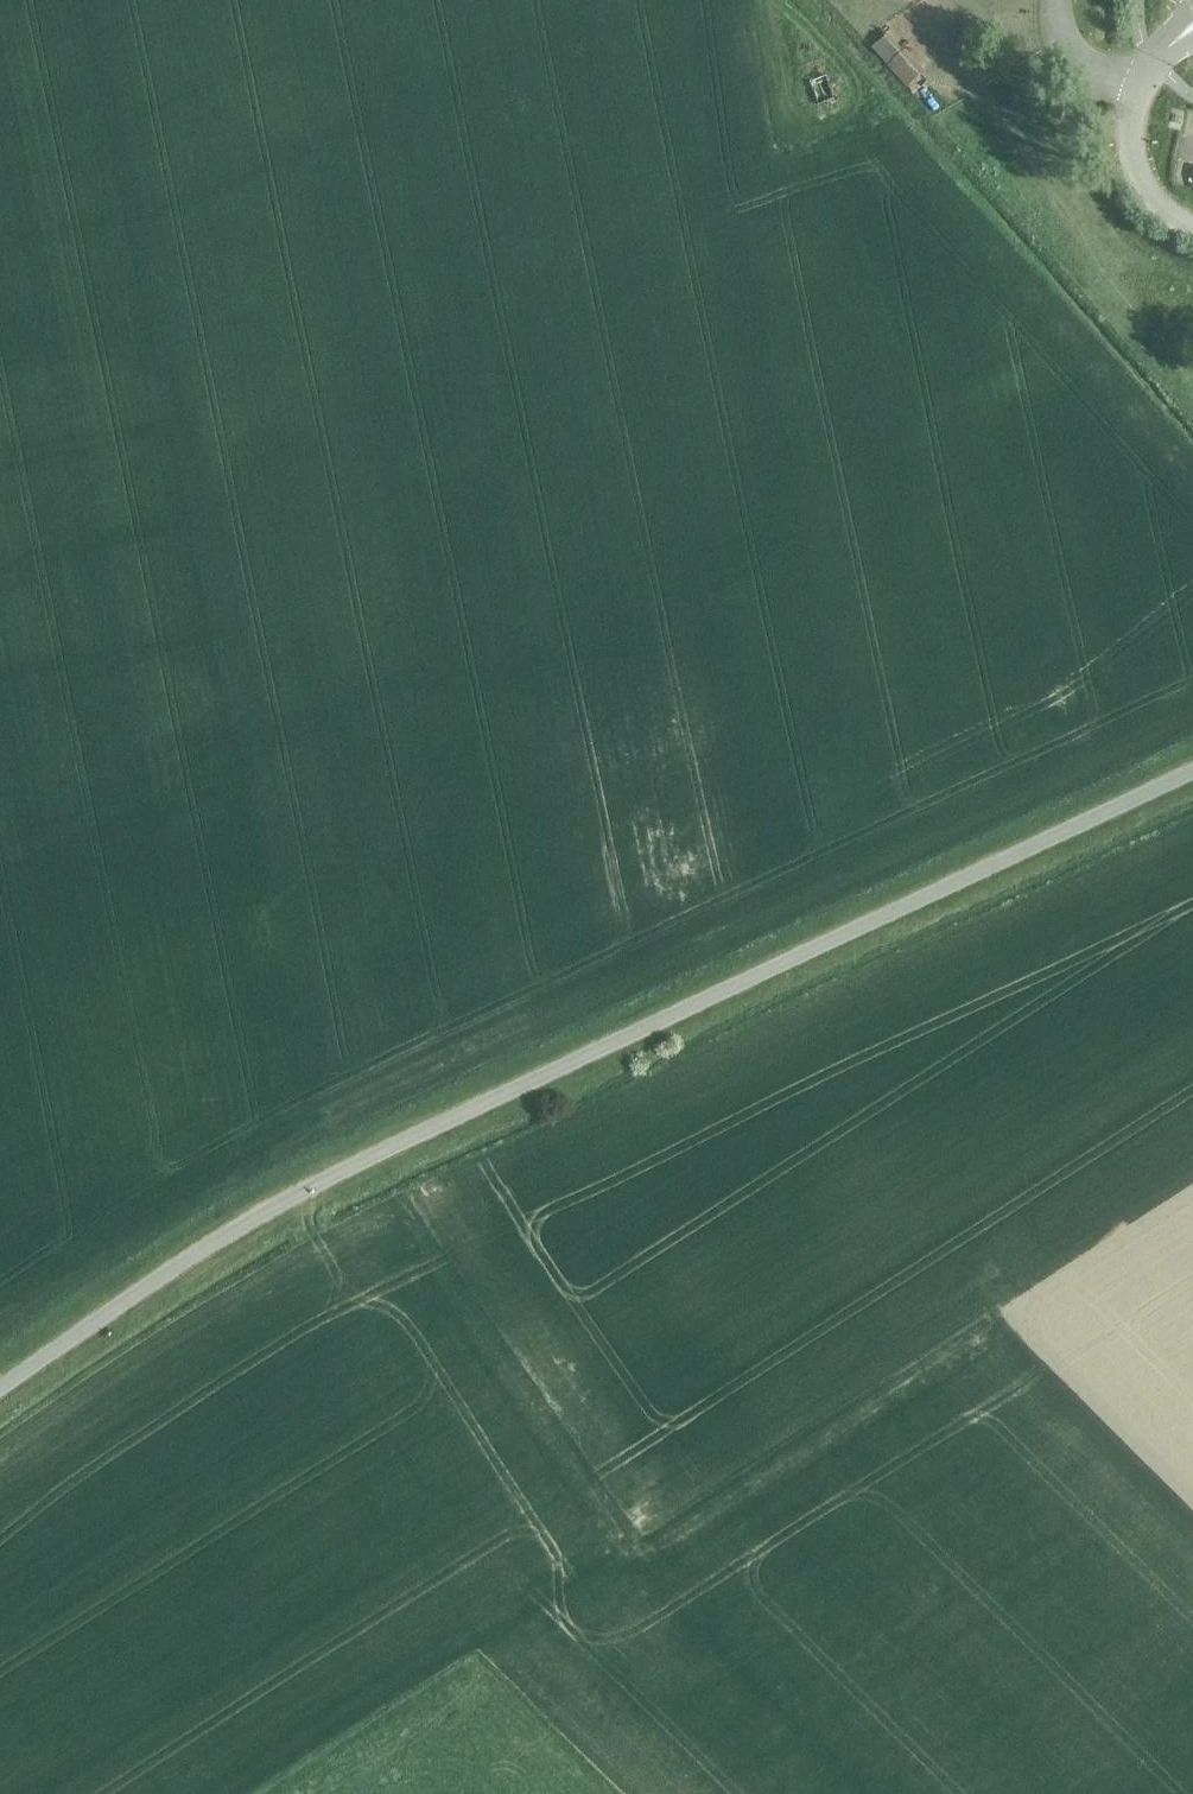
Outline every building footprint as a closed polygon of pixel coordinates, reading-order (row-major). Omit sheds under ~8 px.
[(892,87),(907,76),(883,44),(868,55),(892,87)] [(826,77),(810,82),(819,105),(835,100),(826,77)]
